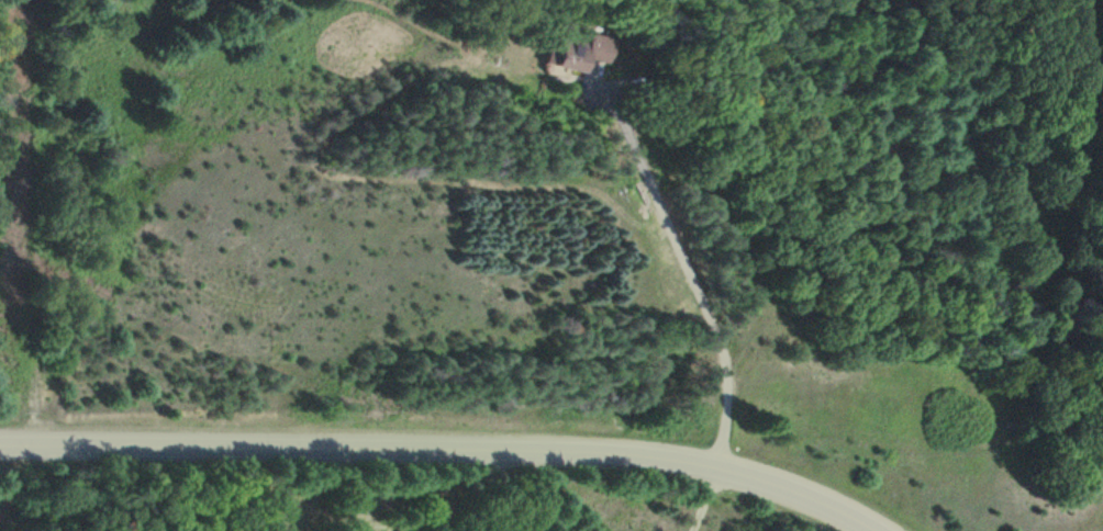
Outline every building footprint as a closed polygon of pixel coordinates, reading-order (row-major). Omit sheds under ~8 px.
[(606,39),(580,33),(577,43),(553,38),(546,69),(575,75),(579,59),(600,64),(606,39)]
